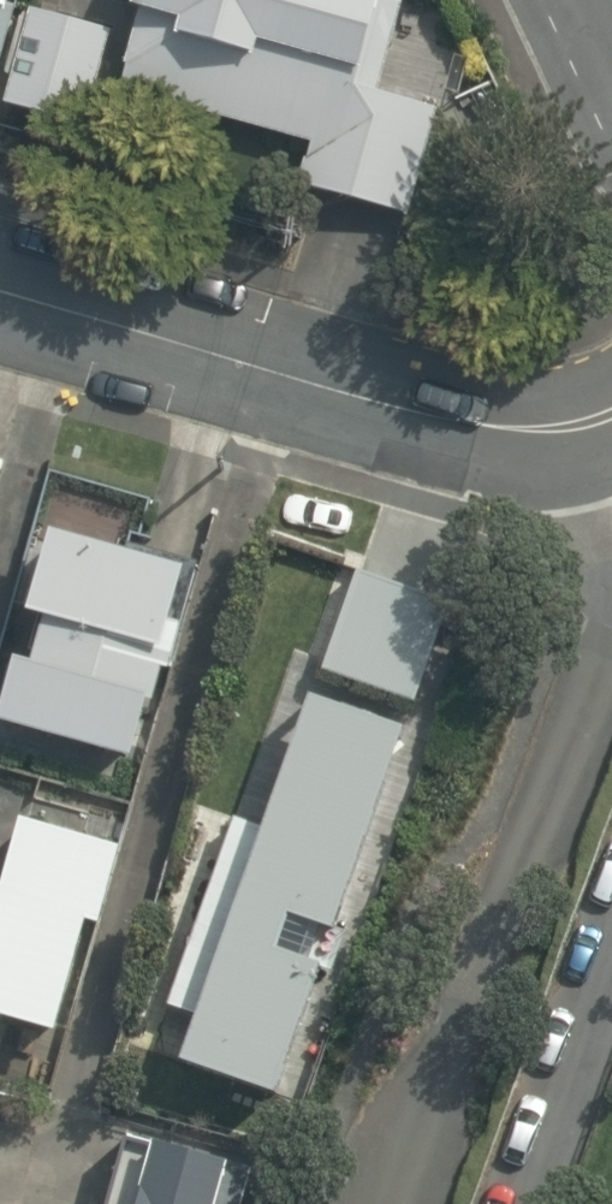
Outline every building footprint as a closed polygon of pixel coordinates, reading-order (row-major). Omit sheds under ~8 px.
[(117,89),(312,148),(302,182),(404,214),(437,104),(380,87),(406,0),(137,0),(135,7),(142,9),(117,89)] [(17,6),(0,1),(0,67),(17,6)] [(84,126),(89,127),(116,31),(33,8),(5,104),(79,125),(84,126)] [(0,718),(0,721),(135,758),(151,700),(155,701),(164,671),(171,673),(185,624),(173,621),(189,563),(51,525),(28,610),(45,615),(33,659),(17,654),(0,718)] [(403,692),(441,705),(479,593),(389,563),(357,655),(409,673),(403,692)] [(221,1020),(299,1047),(413,728),(309,692),(256,843),(235,836),(227,860),(213,853),(159,1010),(218,1033),(221,1020)] [(225,857),(243,809),(213,798),(196,846),(225,857)] [(59,1031),(87,922),(100,926),(123,842),(24,815),(5,883),(0,882),(0,1032),(6,1033),(10,1018),(59,1031)] [(257,1172),(131,1137),(112,1203),(248,1203),(257,1172)]
